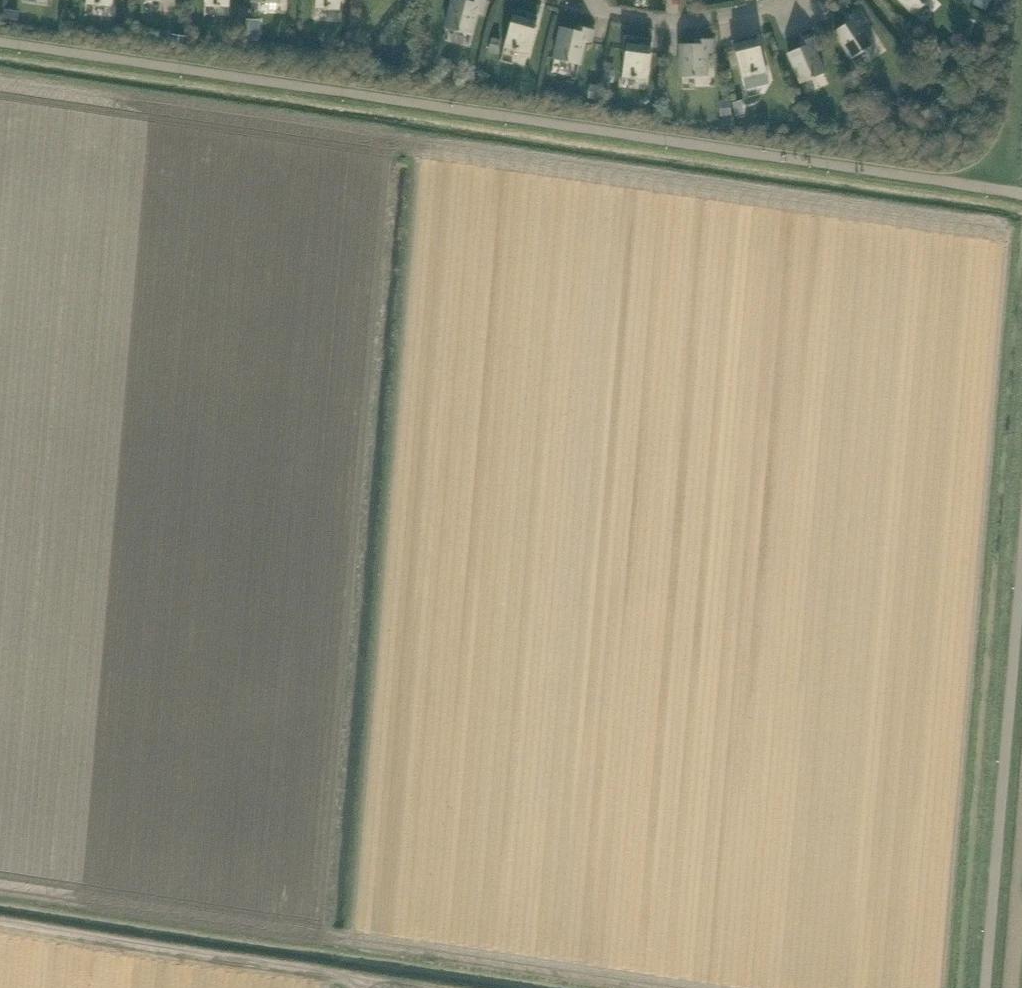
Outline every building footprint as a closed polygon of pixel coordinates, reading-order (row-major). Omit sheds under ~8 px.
[(340,0),(316,0),(315,7),(325,7),(325,9),(328,9),(328,8),(340,9),(340,0)] [(486,0),(475,0),(474,3),(464,0),(453,0),(446,27),(454,29),(453,31),(459,32),(460,31),(471,34),(477,11),(483,13),(486,0)] [(913,13),(919,7),(920,8),(924,4),(923,3),(926,0),(901,0),(913,13)] [(860,24),(866,20),(859,9),(849,15),(852,20),(834,31),(851,57),(858,53),(859,54),(864,51),(863,49),(873,43),(860,24)] [(527,53),(537,17),(512,10),(509,20),(511,20),(504,46),(513,49),(512,50),(516,51),(516,50),(527,53)] [(591,42),(594,29),(583,27),(582,32),(561,27),(554,57),(562,59),(562,61),(568,62),(568,61),(580,63),(585,41),(591,42)] [(755,73),(766,70),(757,34),(731,40),(734,50),(736,50),(742,76),(751,74),(752,75),(755,74),(755,73)] [(815,50),(821,47),(816,35),(806,40),(808,45),(788,53),(800,81),(808,78),(808,79),(814,77),(813,76),(824,71),(815,50)] [(646,79),(651,42),(625,39),(623,49),(626,49),(622,76),(631,77),(631,78),(634,79),(635,77),(646,79)] [(707,52),(713,52),(713,39),(702,39),(702,44),(680,44),(681,75),(689,75),(689,77),(695,76),(695,75),(707,75),(707,52)]
